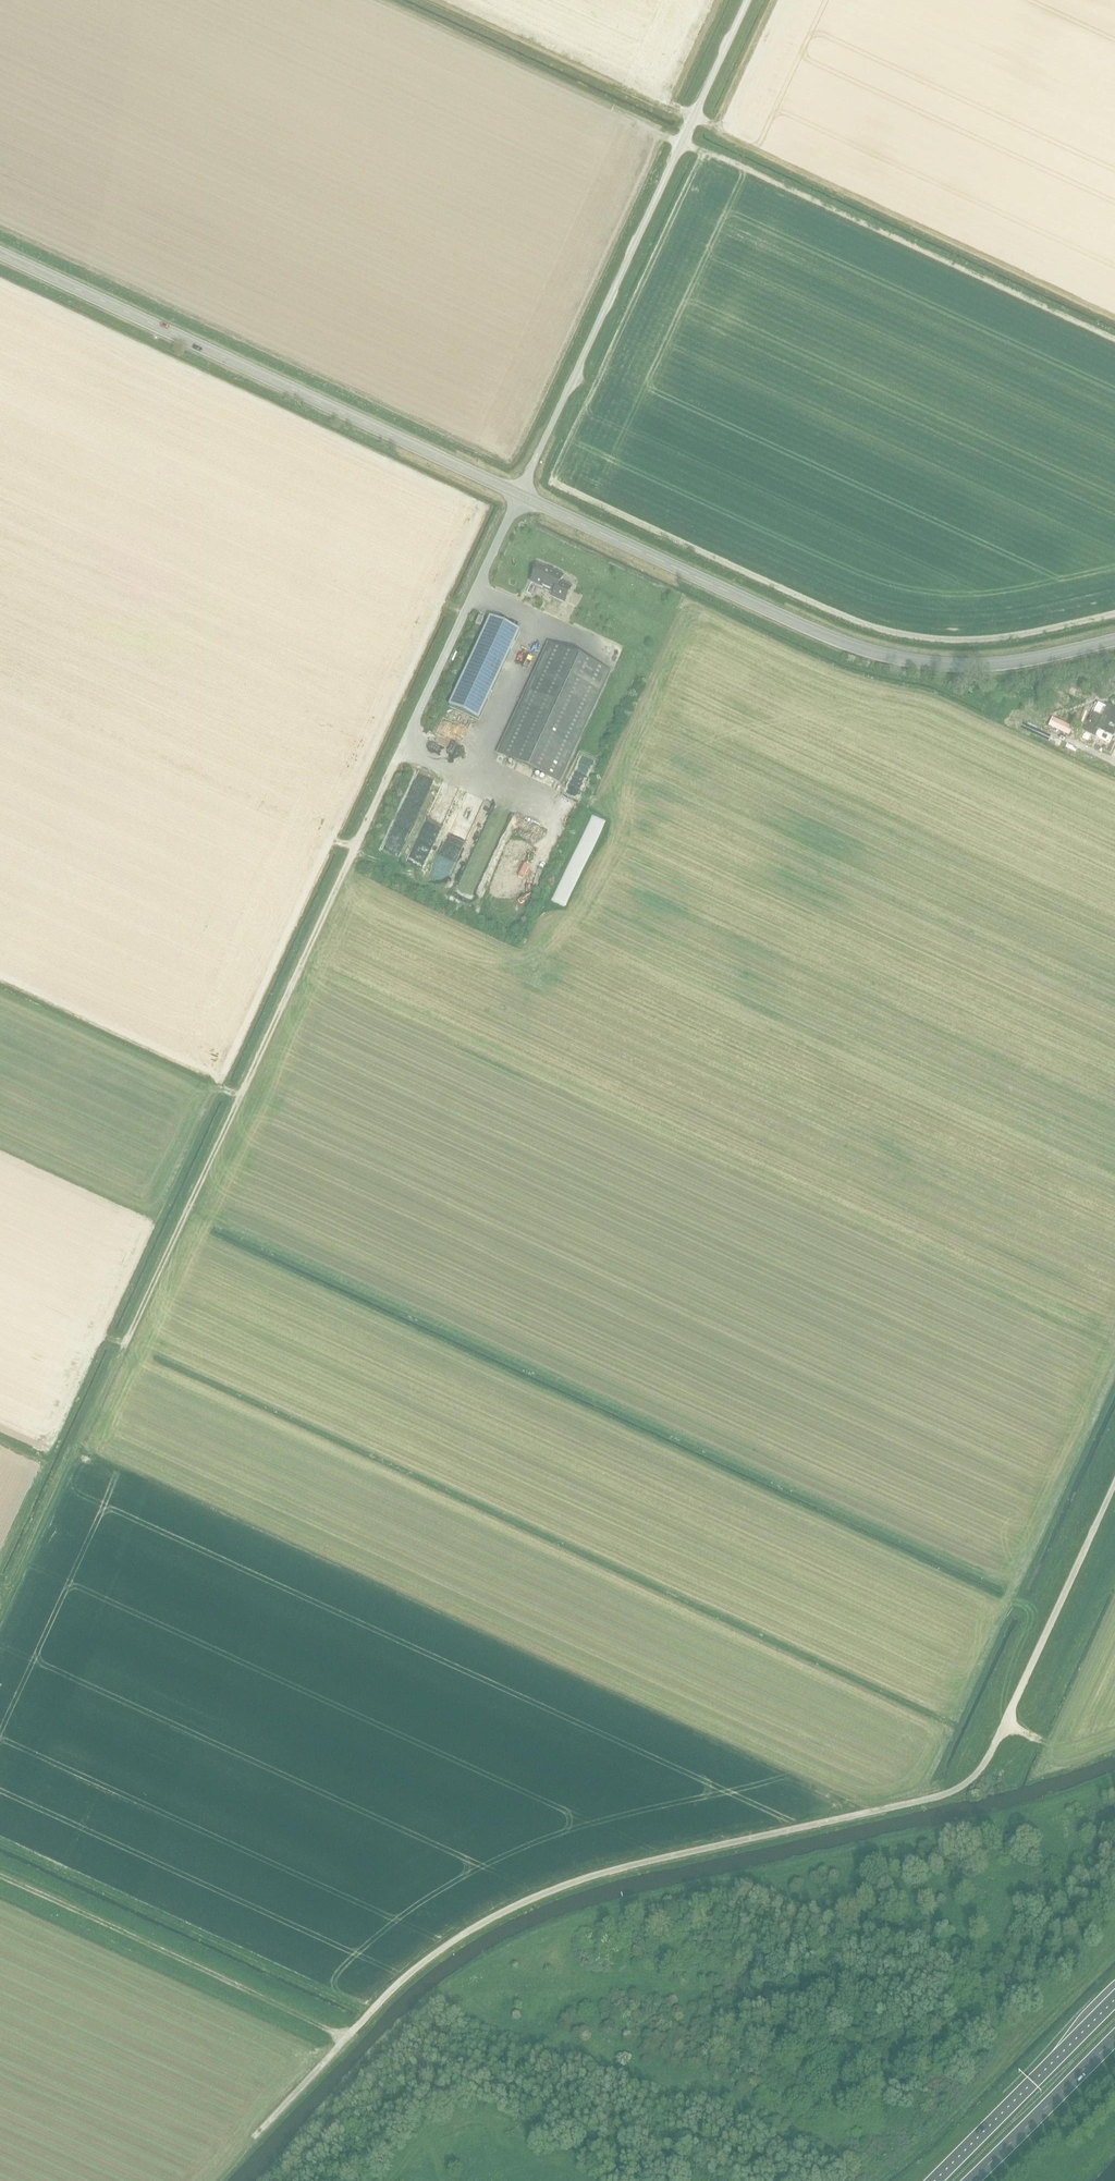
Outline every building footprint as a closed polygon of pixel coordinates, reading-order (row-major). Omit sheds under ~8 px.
[(539,565),(531,582),(545,588),(544,589),(554,593),(552,596),(564,602),(571,586),(560,581),(563,575),(555,571),(555,572),(539,565)] [(475,622),(480,625),(483,617),(479,615),(475,622)] [(448,705),(479,719),(520,630),(489,616),(448,705)] [(497,754),(560,783),(612,671),(548,642),(497,754)] [(1071,686),(1068,692),(1077,696),(1080,690),(1071,686)] [(1085,731),(1095,736),(1098,729),(1113,735),(1114,731),(1114,709),(1113,709),(1108,706),(1106,711),(1102,718),(1093,714),(1085,731)] [(1052,719),(1048,727),(1068,736),(1072,728),(1052,719)]
